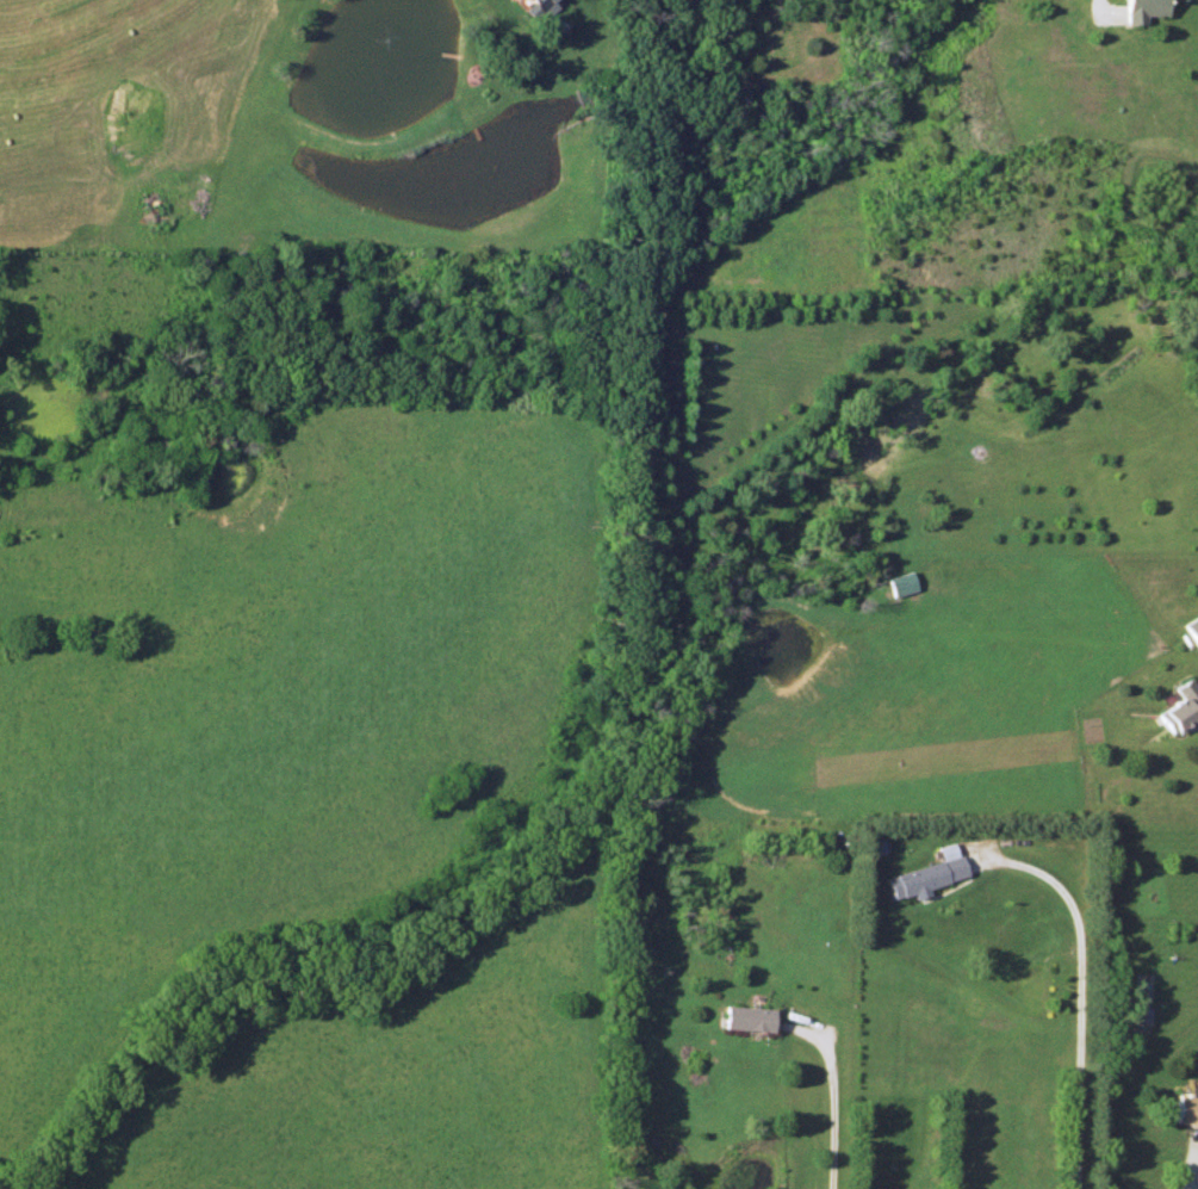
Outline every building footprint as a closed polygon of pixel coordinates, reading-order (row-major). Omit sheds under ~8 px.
[(550,0),(525,0),(542,18),(554,6),(549,1),(550,0)] [(1145,15),(1168,15),(1168,0),(1125,0),(1125,23),(1145,23),(1145,15)] [(893,597),(917,590),(912,572),(888,578),(893,597)] [(1183,624),(1196,646),(1197,644),(1197,615),(1183,624)] [(1170,735),(1197,718),(1197,693),(1189,678),(1171,689),(1178,700),(1157,713),(1170,735)] [(941,860),(887,875),(893,898),(966,878),(956,842),(937,847),(941,860)] [(722,1027),(772,1030),(773,1008),(723,1005),(722,1027)] [(1175,1092),(1170,1121),(1197,1126),(1197,1096),(1175,1092)]
